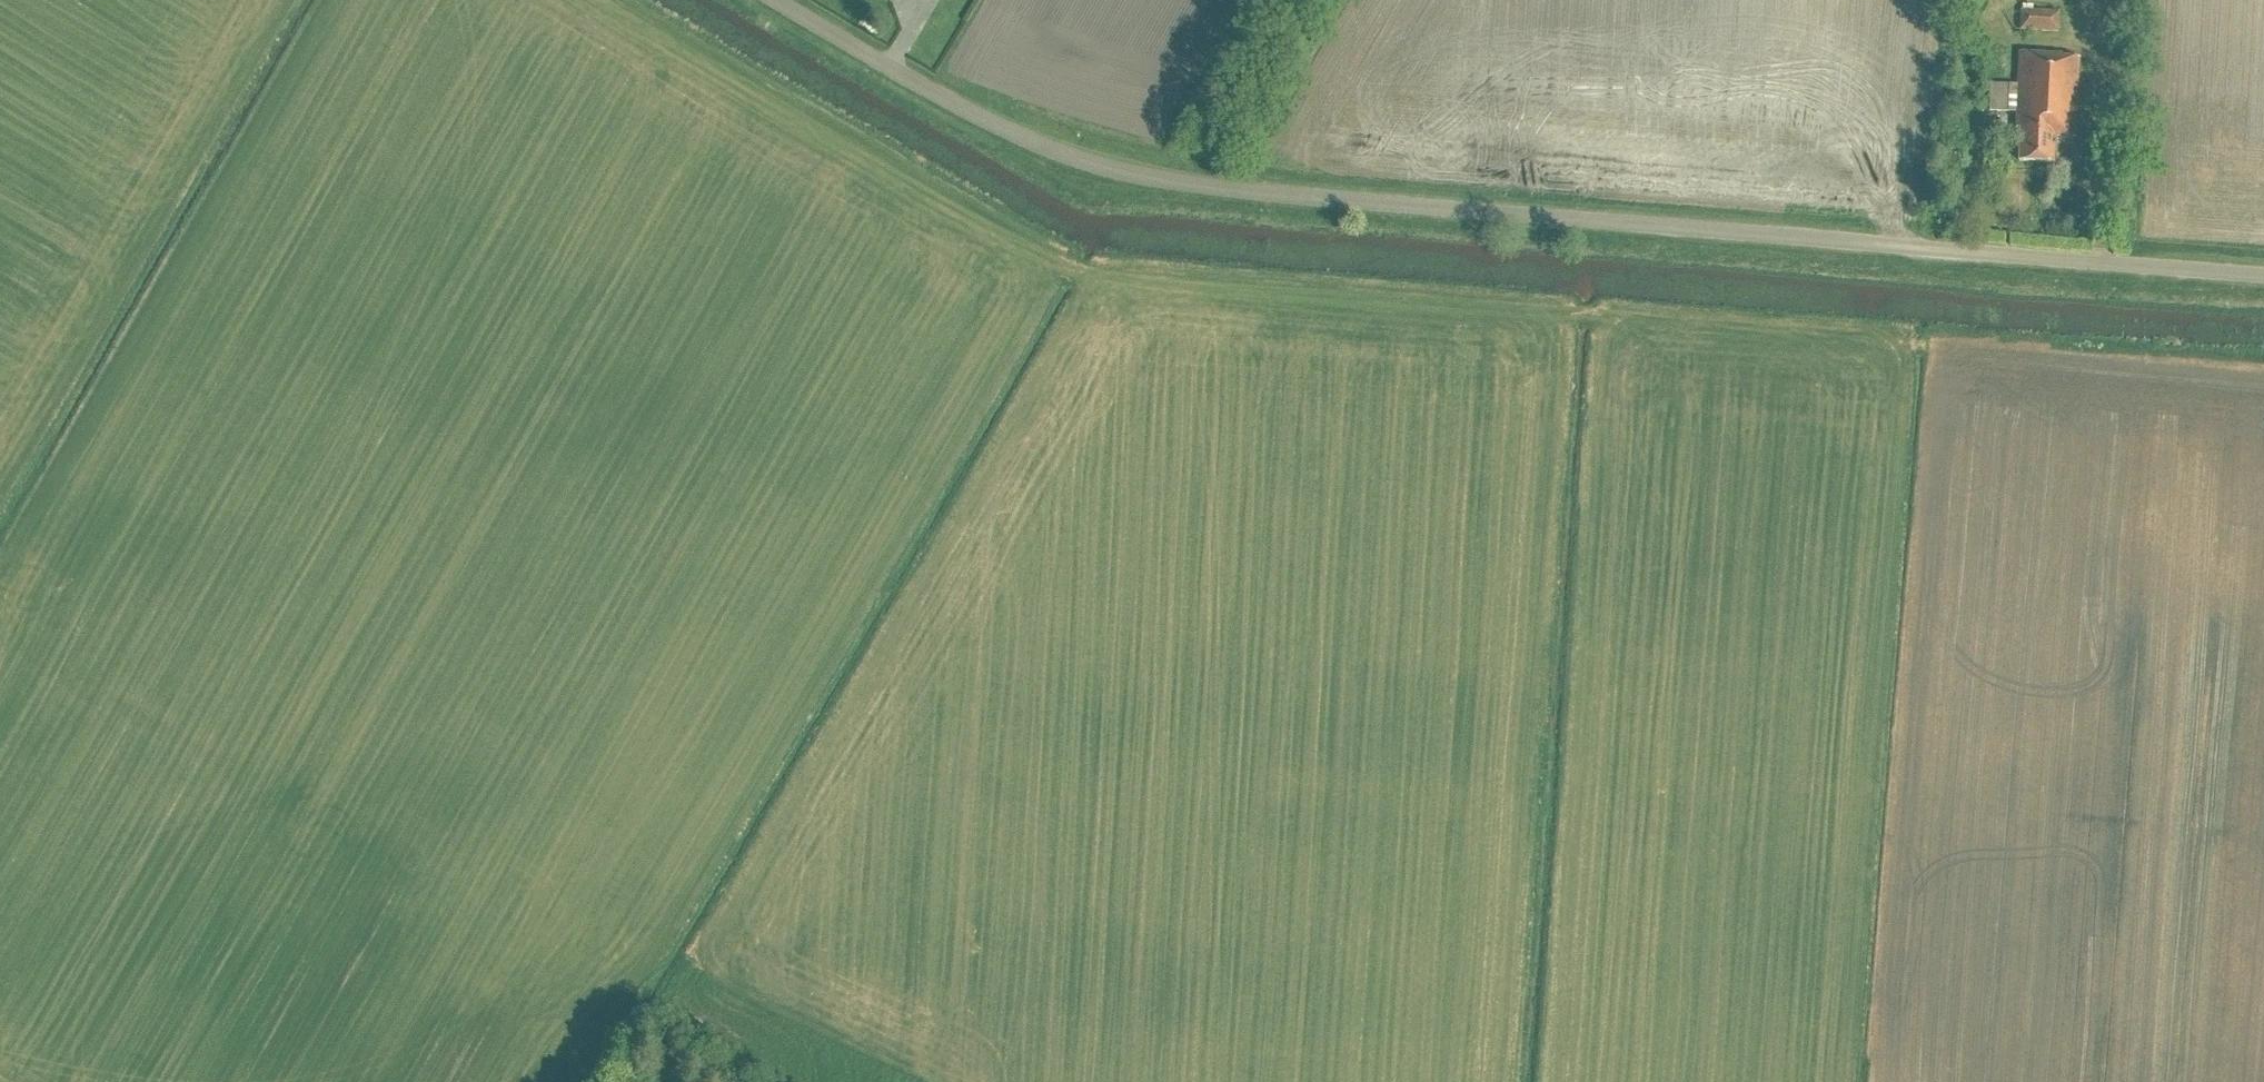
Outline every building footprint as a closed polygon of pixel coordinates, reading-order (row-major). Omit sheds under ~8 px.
[(2020,30),(2056,32),(2057,13),(2021,12),(2020,30)] [(1988,40),(2008,40),(2008,29),(1988,28),(1988,40)] [(1991,85),(1990,112),(2017,114),(2016,131),(2020,131),(2019,162),(2054,164),(2055,137),(2074,138),(2079,59),(2020,56),(2018,86),(1991,85)]
